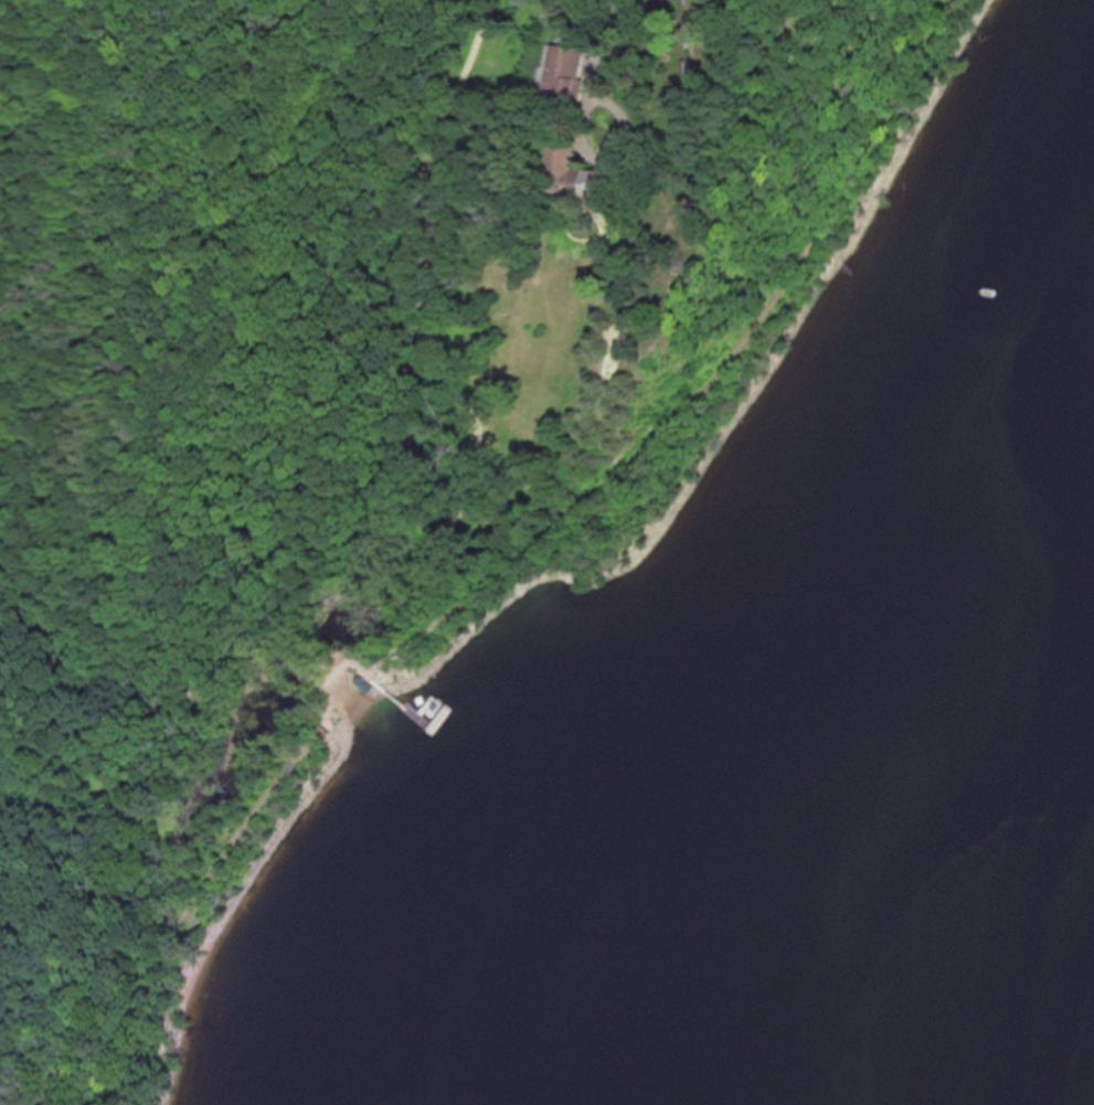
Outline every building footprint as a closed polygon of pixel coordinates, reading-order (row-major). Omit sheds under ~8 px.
[(584,49),(553,45),(547,97),(578,101),(584,49)] [(553,145),(550,191),(607,196),(608,177),(574,174),(576,147),(553,145)]
